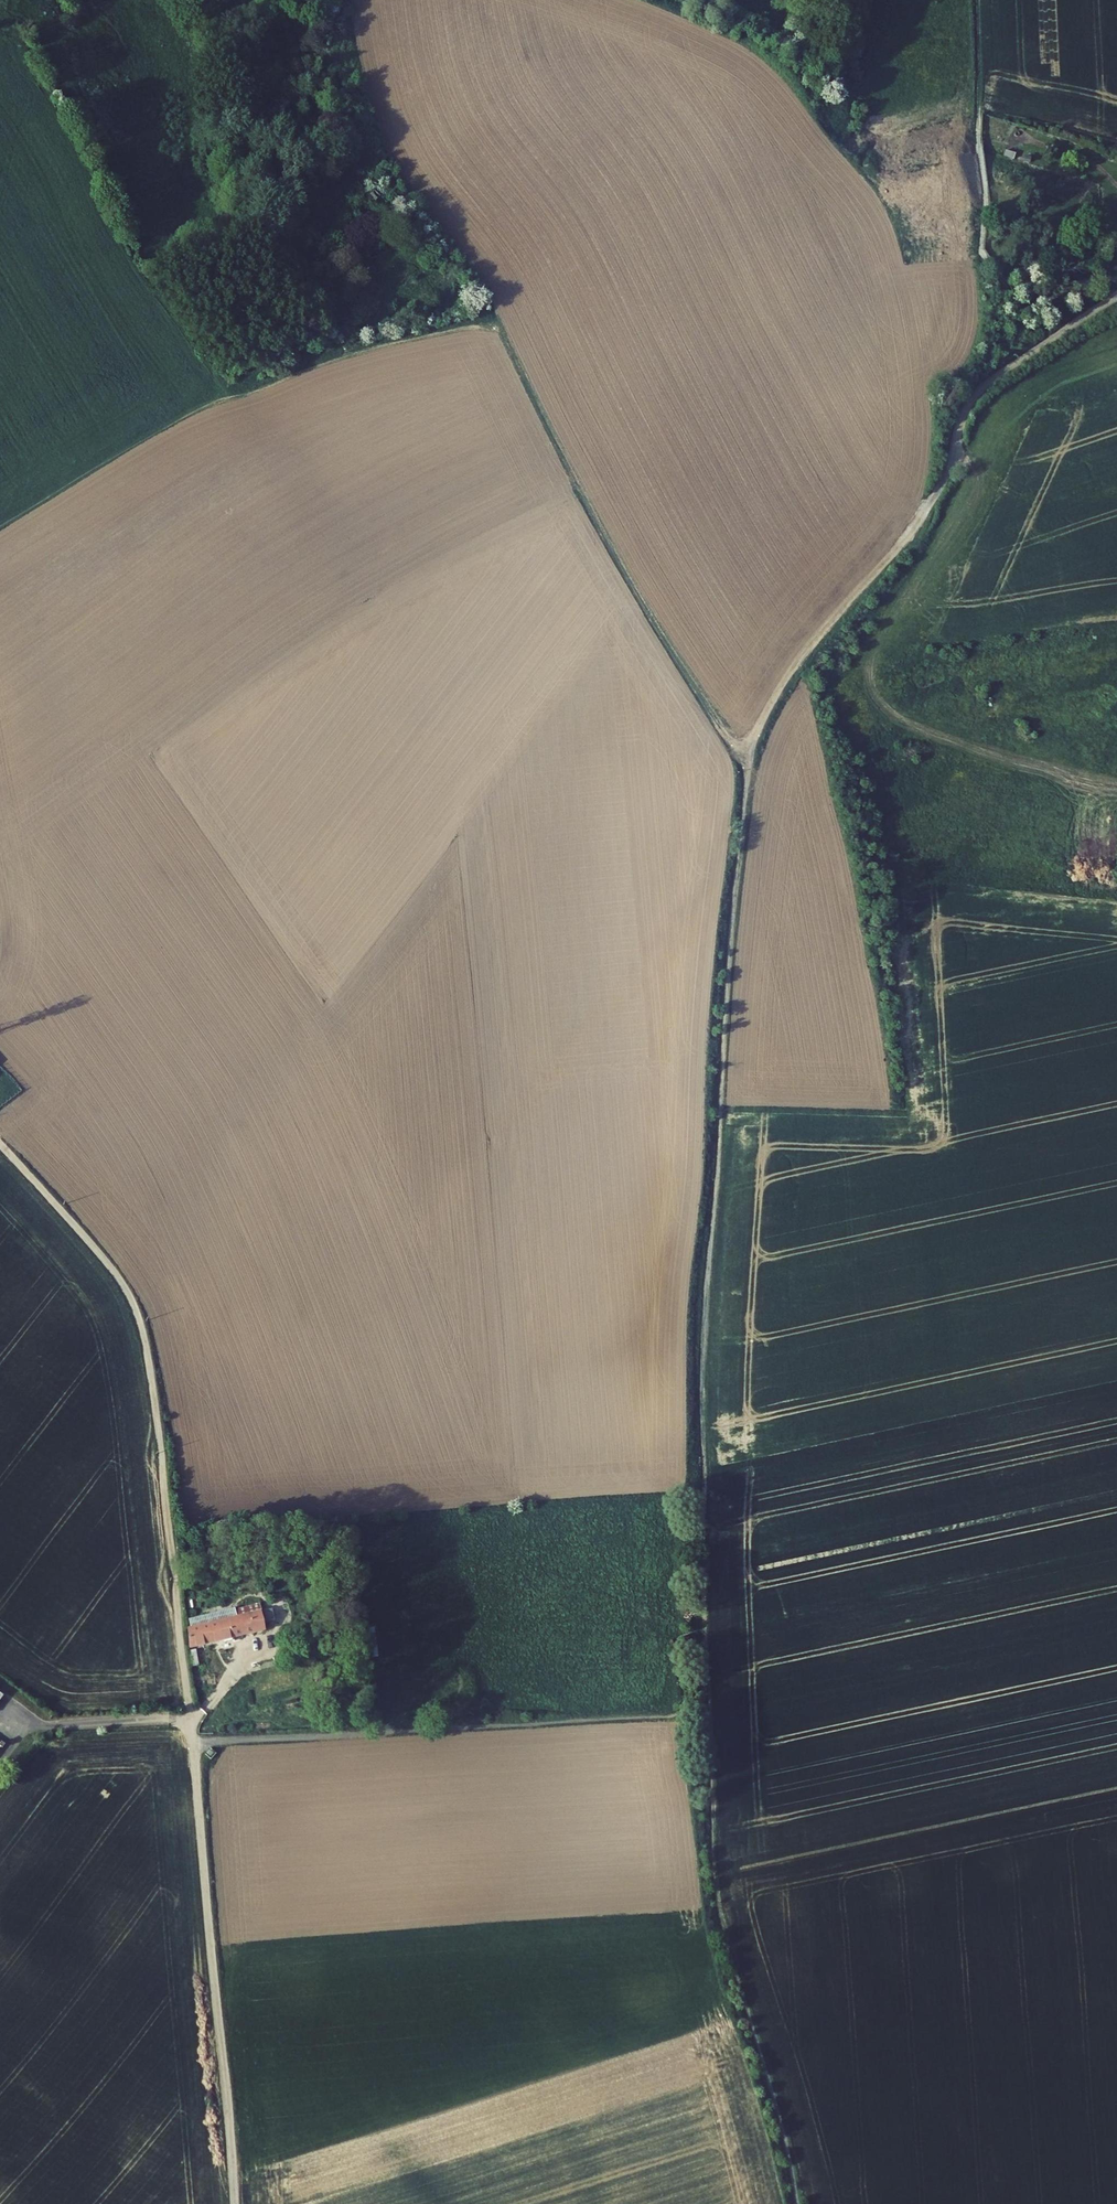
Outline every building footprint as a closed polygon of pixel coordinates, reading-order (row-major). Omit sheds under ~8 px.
[(187,1620),(190,1649),(234,1640),(235,1645),(242,1643),(241,1638),(266,1632),(261,1603),(187,1620)] [(191,1662),(191,1668),(205,1667),(204,1653),(200,1653),(200,1662),(191,1662)] [(8,1684),(0,1677),(0,1695),(8,1684)] [(12,1734),(0,1725),(0,1752),(12,1734)]
